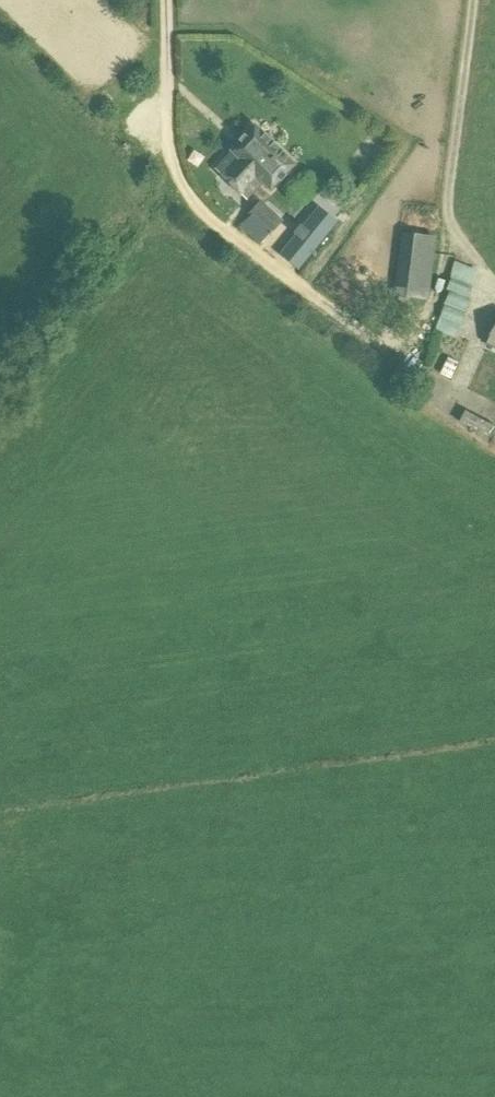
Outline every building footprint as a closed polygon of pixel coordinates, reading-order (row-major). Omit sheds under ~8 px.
[(217,168),(249,197),(265,180),(272,187),(293,164),(253,127),(241,141),(217,168)] [(242,226),(261,243),(269,232),(271,234),(283,221),(261,202),(247,215),(249,217),(242,226)] [(278,255),(279,255),(279,256),(280,256),(281,254),(298,268),(297,270),(298,271),(337,222),(336,222),(335,223),(317,209),(319,207),(318,207),(302,226),(300,225),(299,226),(301,227),(295,234),(294,233),(293,234),(295,235),(278,255)] [(405,234),(397,297),(427,301),(435,237),(405,234)] [(459,262),(457,274),(477,278),(479,266),(459,262)] [(445,306),(440,319),(460,326),(465,313),(445,306)] [(487,343),(494,346),(494,324),(487,343)] [(450,359),(447,374),(459,377),(463,362),(450,359)] [(465,417),(494,430),(494,418),(470,407),(465,417)]
